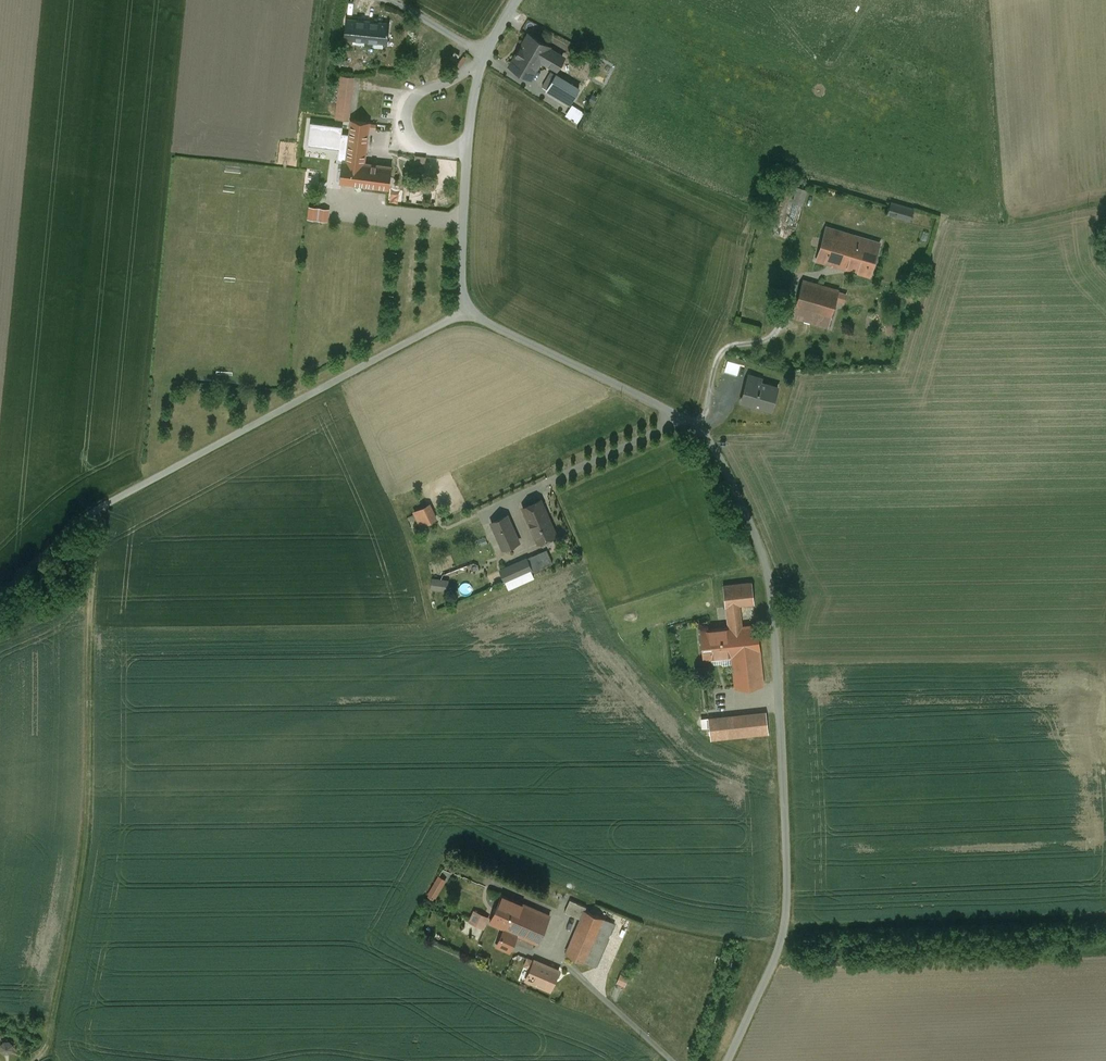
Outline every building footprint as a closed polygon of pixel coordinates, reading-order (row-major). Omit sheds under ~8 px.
[(388,23),(347,19),(345,39),(387,43),(388,31),(387,30),(388,23)] [(531,31),(528,35),(549,47),(541,60),(558,70),(568,53),(531,31)] [(549,47),(528,35),(510,65),(531,78),(541,60),(549,47)] [(353,76),(341,75),(336,119),(342,119),(345,96),(351,97),(353,76)] [(578,88),(555,75),(546,91),(569,104),(578,88)] [(370,122),(351,119),(346,160),(342,160),(340,182),(389,188),(390,177),(392,166),(387,165),(364,163),(370,122)] [(914,209),(891,202),(888,214),(910,220),(914,209)] [(856,237),(827,228),(817,260),(843,267),(846,258),(849,259),(856,237)] [(879,244),(856,237),(849,259),(846,258),(843,267),(869,275),(879,244)] [(838,291),(803,280),(793,315),(828,326),(838,291)] [(780,383),(747,375),(740,402),(772,410),(780,383)] [(541,500),(523,508),(538,543),(556,535),(541,500)] [(507,516),(491,523),(503,549),(519,542),(507,516)] [(547,549),(526,558),(531,569),(532,572),(553,563),(547,549)] [(526,558),(501,570),(505,581),(531,569),(526,558)] [(752,582),(723,585),(726,606),(740,605),(754,603),(752,582)] [(757,625),(742,626),(740,605),(728,606),(730,628),(729,628),(732,656),(736,687),(763,684),(757,625)] [(729,628),(701,631),(704,658),(732,656),(729,628)] [(766,712),(744,715),(745,729),(746,736),(768,733),(766,712)] [(744,715),(709,719),(710,733),(745,729),(744,715)] [(745,729),(710,733),(711,739),(746,736),(745,729)] [(436,880),(436,882),(429,893),(436,897),(443,884),(436,880)] [(524,904),(502,895),(490,922),(505,928),(512,931),(524,904)] [(570,900),(565,912),(568,913),(573,901),(570,900)] [(586,907),(573,901),(568,913),(581,919),(585,910),(586,907)] [(550,915),(524,904),(512,931),(505,928),(493,954),(506,960),(510,951),(530,960),(550,915)] [(605,919),(585,910),(581,919),(566,954),(586,963),(605,919)] [(605,919),(586,963),(595,967),(614,923),(605,919)] [(559,971),(535,960),(526,981),(550,991),(556,977),(559,971)] [(573,984),(556,977),(550,991),(567,998),(573,984)] [(582,987),(573,984),(567,998),(575,1002),(582,987)] [(12,1051),(12,1040),(1,1041),(1,1052),(12,1051)]
